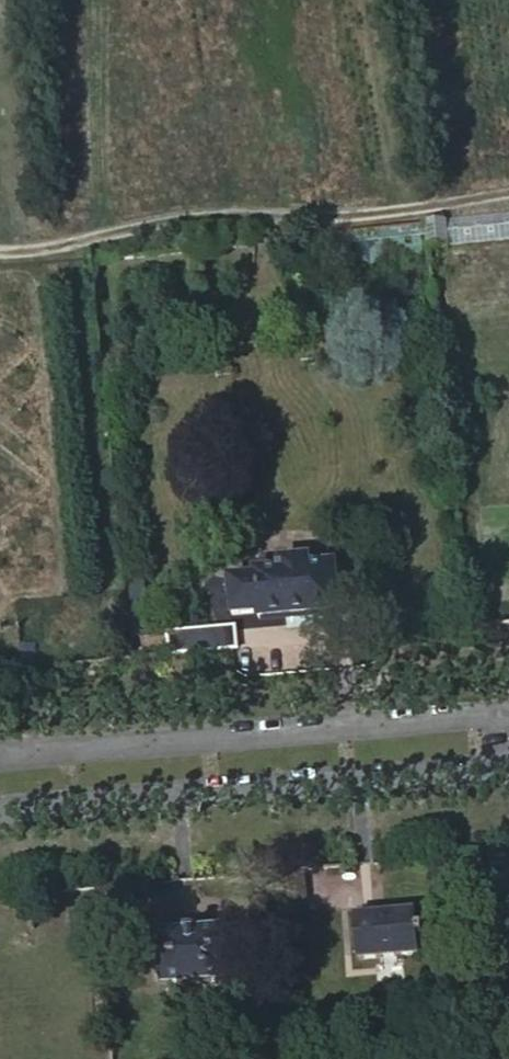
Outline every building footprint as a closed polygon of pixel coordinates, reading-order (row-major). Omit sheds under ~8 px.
[(445,216),(448,243),(508,237),(508,210),(445,216)] [(445,216),(424,218),(425,222),(427,247),(448,245),(448,243),(445,216)] [(425,222),(329,232),(331,252),(349,250),(352,267),(429,260),(427,247),(425,222)] [(258,617),(338,609),(333,561),(308,564),(308,555),(280,558),(280,563),(275,563),(275,567),(254,568),(254,575),(229,576),(232,614),(257,611),(258,617)] [(142,578),(126,580),(131,634),(147,632),(142,578)] [(235,624),(167,630),(169,653),(237,647),(235,624)] [(32,641),(18,643),(21,667),(34,666),(32,641)] [(414,908),(353,913),(357,956),(418,951),(416,933),(422,932),(421,925),(416,925),(414,908)] [(222,925),(157,931),(161,985),(227,979),(226,963),(227,963),(229,960),(229,950),(226,946),(224,946),(222,925)]
